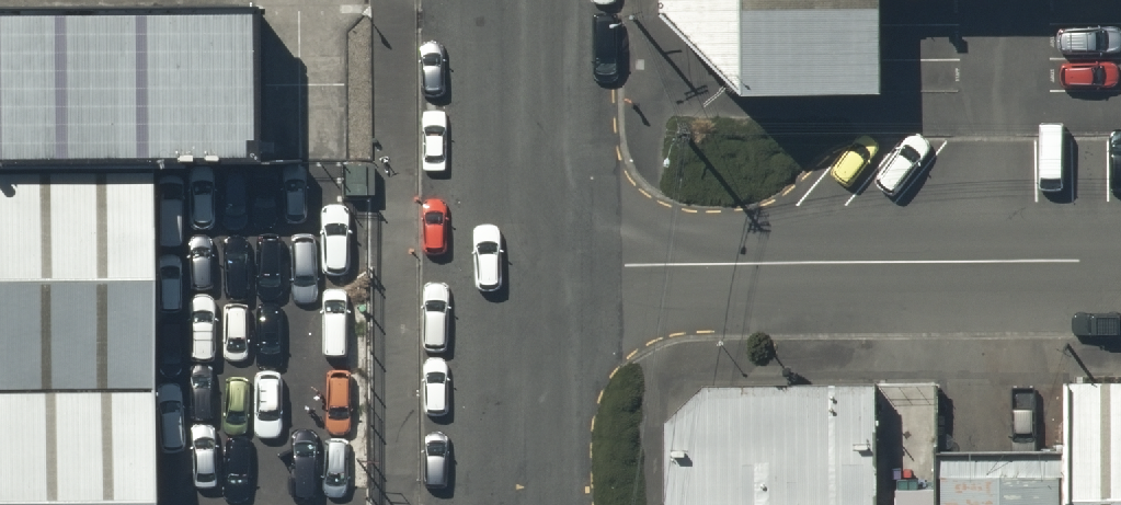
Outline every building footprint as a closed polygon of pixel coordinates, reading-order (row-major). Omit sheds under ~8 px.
[(883,0),(662,0),(662,10),(744,90),(882,93),(883,0)] [(0,31),(0,193),(175,196),(278,194),(277,30),(0,31)] [(180,417),(177,214),(0,215),(0,418),(180,417)] [(1066,385),(1066,457),(1066,504),(1120,504),(1120,384),(1066,385)] [(877,388),(707,388),(664,426),(666,504),(877,504),(877,388)] [(180,417),(0,418),(0,504),(181,504),(180,417)] [(1066,457),(937,457),(936,504),(1066,504),(1066,457)]
